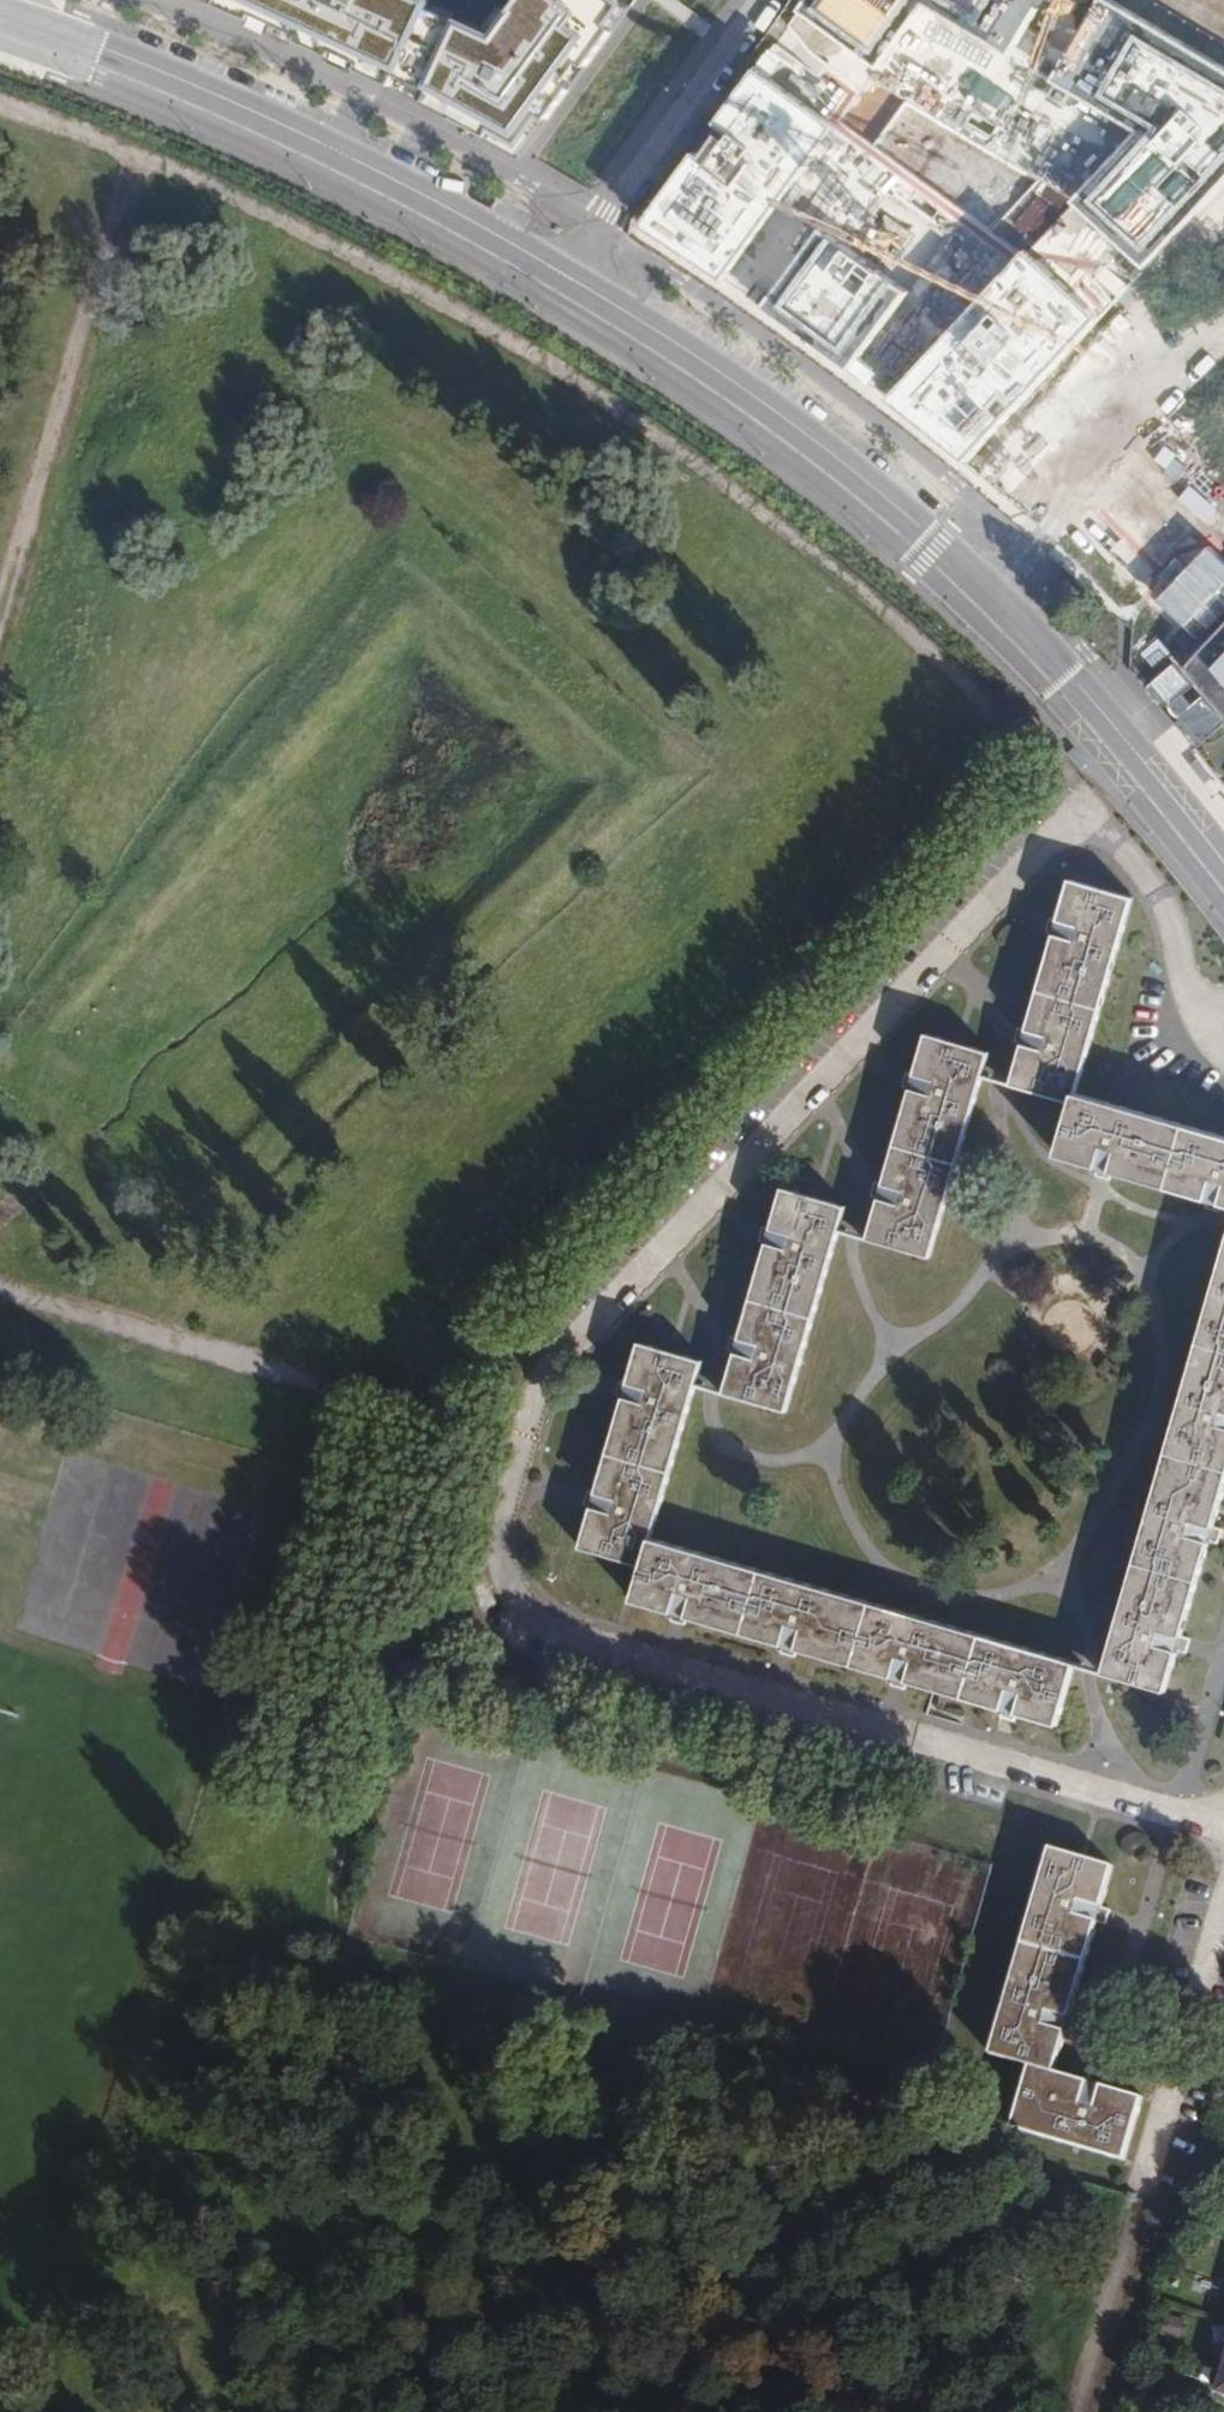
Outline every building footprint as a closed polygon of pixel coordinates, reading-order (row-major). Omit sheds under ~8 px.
[(306,41),(336,55),(416,95),(490,134),(524,152),(628,9),(615,0),(520,0),(513,10),(515,12),(498,36),(431,6),(434,1),(431,0),(211,0),(306,41)] [(799,10),(881,67),(925,0),(1015,54),(1047,0),(807,0),(799,10)] [(1119,0),(1100,0),(1054,79),(1141,130),(1075,201),(1149,269),(1223,187),(1223,62),(1119,0)] [(644,221),(728,278),(837,128),(757,69),(714,124),(724,132),(705,158),(694,152),(644,221)] [(765,302),(853,367),(913,295),(823,228),(765,302)] [(887,397),(966,462),(1101,322),(1025,252),(887,397)] [(1072,879),(1058,929),(1025,1045),(1013,1085),(1073,1101),(1058,1153),(1107,1167),(1223,1201),(1223,1136),(1077,1092),(1133,897),(1072,879)] [(989,1052),(928,1034),(914,1083),(881,1200),(870,1237),(931,1254),(989,1052)] [(847,1205),(785,1187),(769,1241),(737,1348),(724,1391),(786,1409),(847,1205)] [(1104,1671),(1165,1688),(1178,1644),(1211,1533),(1223,1488),(1223,1261),(1104,1671)] [(703,1361),(641,1343),(625,1398),(594,1502),(581,1547),(643,1566),(633,1599),(685,1614),(793,1646),(907,1679),(1016,1711),(1057,1723),(1075,1662),(651,1538),(703,1361)] [(1113,1867),(1052,1850),(991,2054),(1031,2065),(1013,2128),(1124,2160),(1142,2098),(1097,2084),(1055,2072),(1067,2027),(1099,1915),(1113,1867)]
